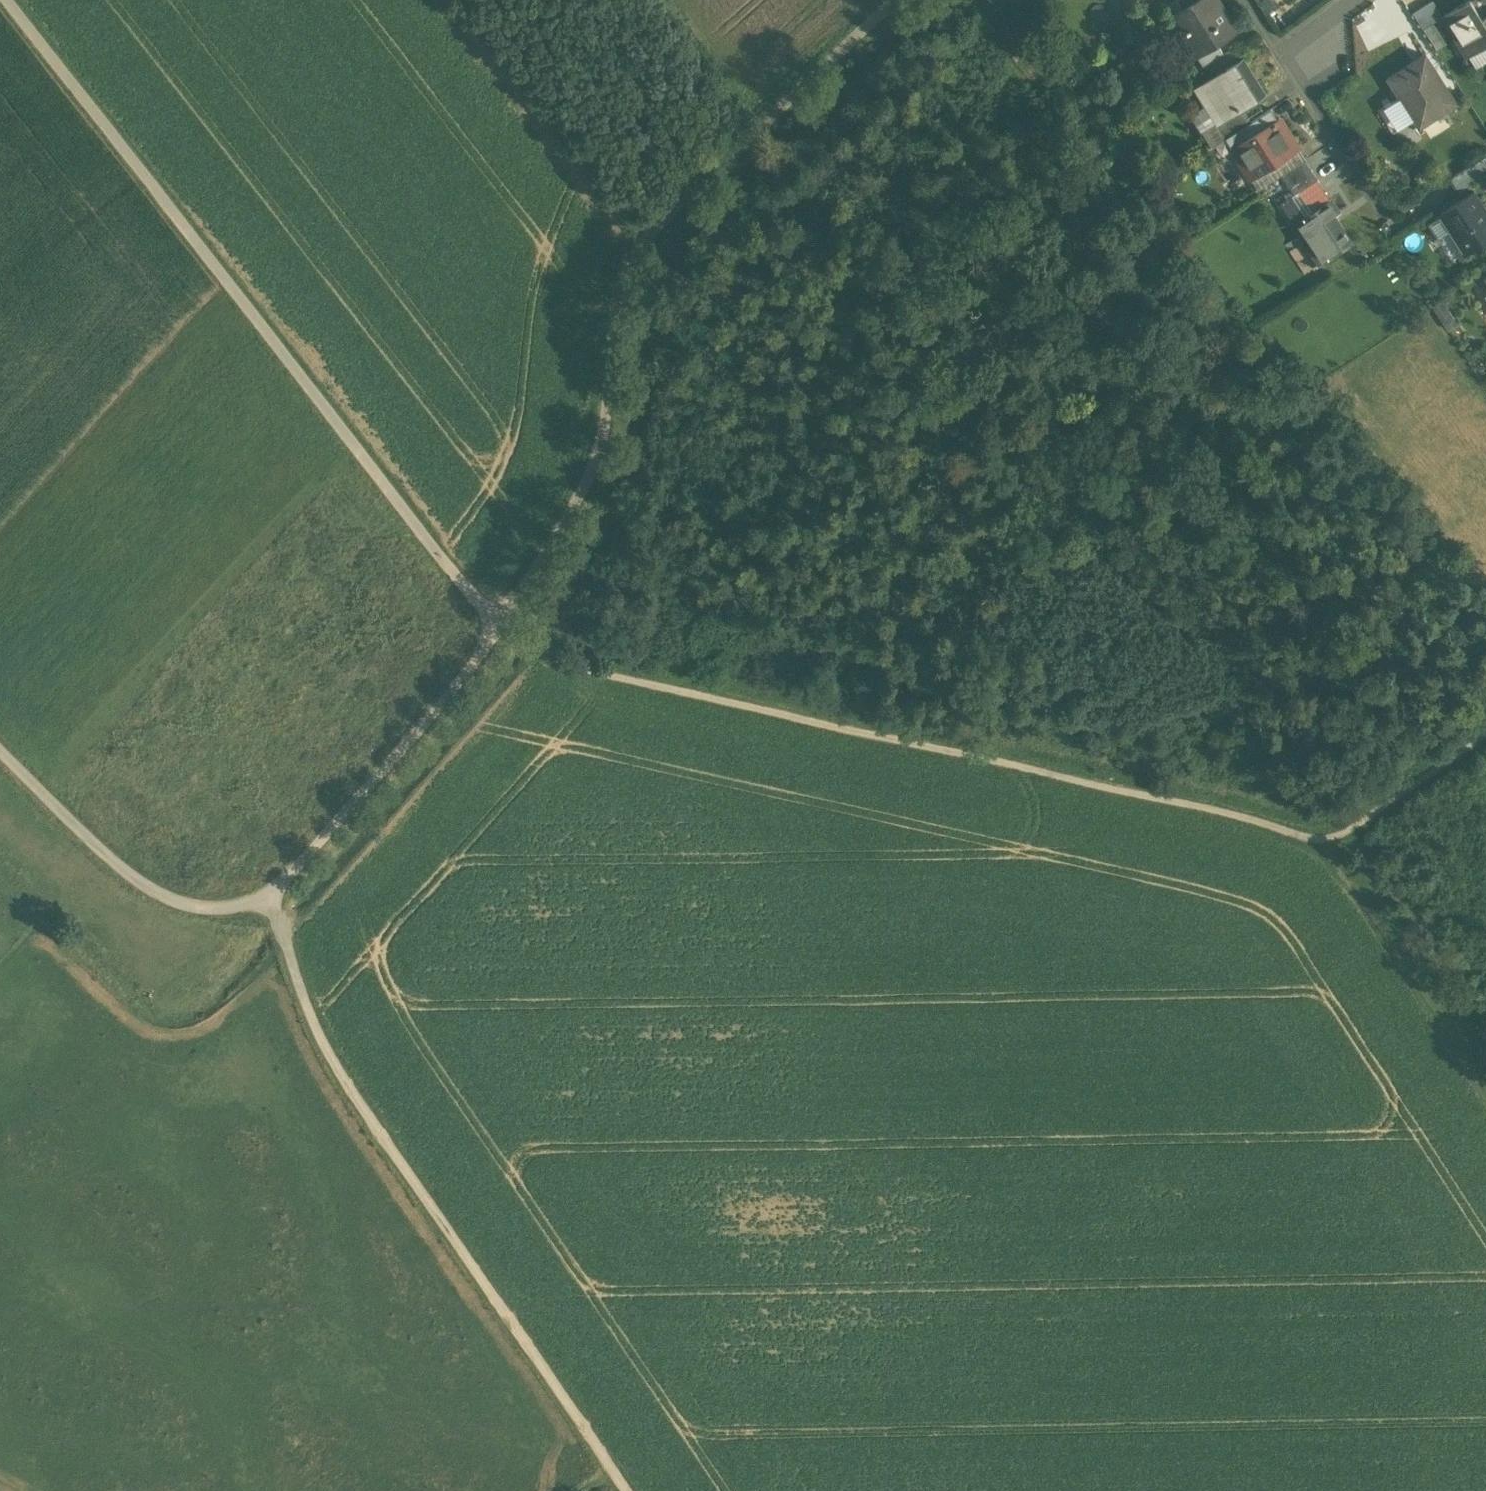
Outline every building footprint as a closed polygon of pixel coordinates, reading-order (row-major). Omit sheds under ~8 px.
[(1170,17),(1183,36),(1189,32),(1201,50),(1195,55),(1196,56),(1216,44),(1237,30),(1228,15),(1224,18),(1212,0),(1196,0),(1183,9),(1170,17)] [(1183,9),(1196,0),(1177,0),(1183,9)] [(1443,15),(1458,39),(1457,40),(1467,57),(1485,45),(1485,24),(1481,17),(1470,0),(1467,0),(1443,15)] [(1216,44),(1196,56),(1203,66),(1223,54),(1216,44)] [(1455,104),(1425,57),(1390,79),(1401,97),(1405,94),(1423,124),(1455,104)] [(1242,60),(1194,90),(1195,91),(1198,88),(1219,121),(1215,123),(1216,124),(1218,123),(1238,111),(1264,95),(1242,60)] [(1271,109),(1249,123),(1256,134),(1278,119),(1271,109)] [(1238,111),(1218,123),(1227,137),(1247,124),(1238,111)] [(1278,119),(1256,134),(1249,123),(1247,124),(1227,137),(1225,138),(1251,180),(1299,149),(1280,118),(1278,119)] [(1227,137),(1218,123),(1216,124),(1200,134),(1209,148),(1225,138),(1227,137)] [(1299,149),(1251,180),(1257,189),(1281,174),(1304,159),(1305,158),(1300,149),(1299,149)] [(1451,179),(1459,192),(1485,176),(1485,160),(1485,157),(1451,179)] [(1304,159),(1281,174),(1296,197),(1305,191),(1316,184),(1319,182),(1304,159)] [(1316,184),(1305,191),(1317,207),(1327,201),(1316,184)] [(1474,193),(1439,215),(1464,253),(1485,239),(1485,211),(1474,193)] [(1317,207),(1292,223),(1301,236),(1305,234),(1323,261),(1351,243),(1333,215),(1339,212),(1330,199),(1327,201),(1317,207)] [(1432,306),(1447,330),(1456,324),(1440,300),(1432,306)]
